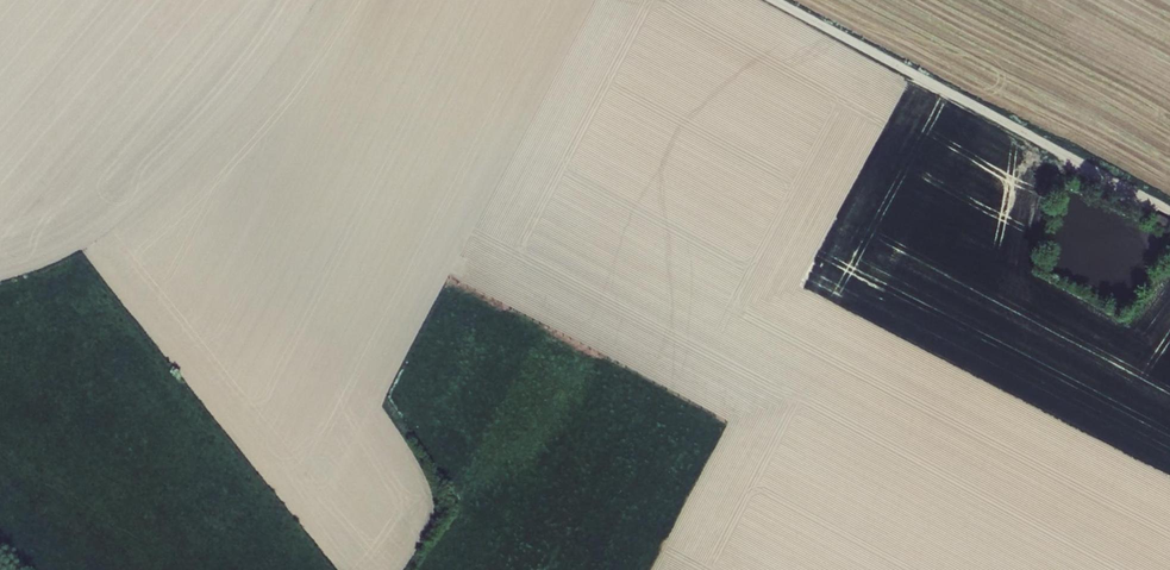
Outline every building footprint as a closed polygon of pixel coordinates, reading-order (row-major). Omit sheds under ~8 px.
[(1153,226),(1169,233),(1169,219),(1158,214),(1153,226)]
